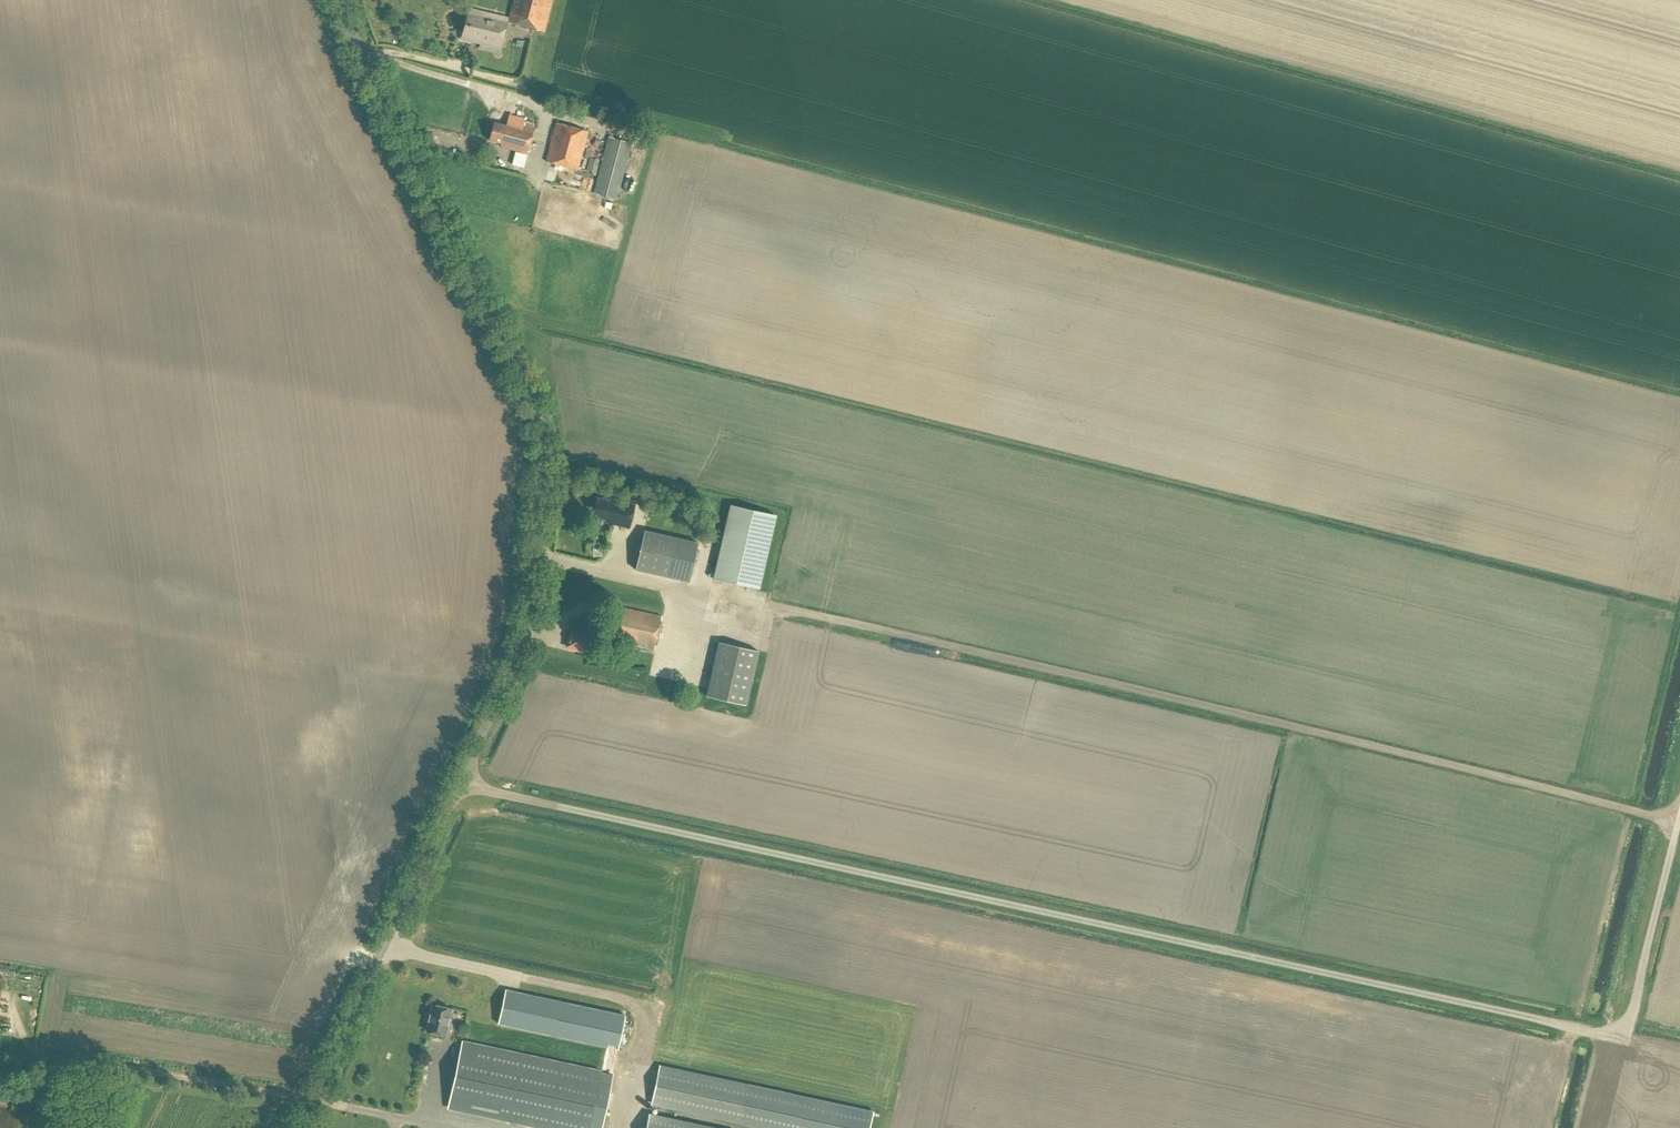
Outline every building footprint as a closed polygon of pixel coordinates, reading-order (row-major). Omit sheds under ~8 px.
[(508,23),(545,32),(553,0),(514,0),(508,23)] [(463,34),(475,37),(474,40),(500,46),(506,22),(480,16),(480,19),(468,16),(463,34)] [(502,144),(501,147),(527,154),(535,124),(524,121),(524,119),(512,116),(511,122),(507,122),(506,126),(494,123),(489,140),(502,144)] [(578,170),(588,132),(556,123),(545,162),(578,170)] [(608,137),(593,193),(617,200),(632,143),(608,137)] [(597,498),(595,506),(593,516),(605,519),(604,522),(630,528),(635,504),(610,498),(609,501),(597,498)] [(730,505),(714,579),(759,589),(775,515),(730,505)] [(698,543),(644,530),(635,570),(689,583),(698,543)] [(593,548),(593,556),(602,555),(602,547),(593,548)] [(634,646),(655,650),(662,614),(616,605),(612,623),(637,628),(634,646)] [(572,628),(567,645),(577,647),(576,652),(592,656),(599,631),(580,626),(579,630),(572,628)] [(719,642),(706,696),(746,705),(758,651),(719,642)] [(498,1023),(618,1049),(625,1016),(505,990),(498,1023)] [(432,1004),(426,1030),(446,1035),(451,1009),(432,1004)] [(462,1043),(448,1106),(550,1127),(601,1127),(612,1075),(462,1043)] [(659,1067),(652,1102),(772,1127),(871,1127),(874,1113),(659,1067)] [(29,1111),(0,1107),(0,1127),(26,1127),(29,1111)] [(649,1113),(646,1127),(718,1127),(649,1113)]
